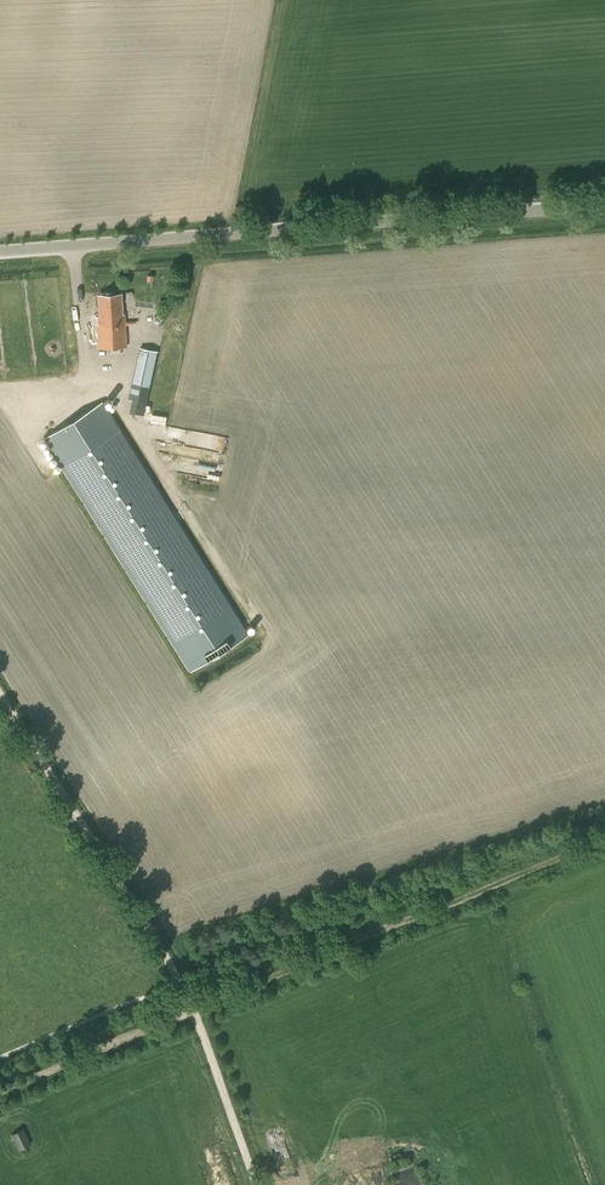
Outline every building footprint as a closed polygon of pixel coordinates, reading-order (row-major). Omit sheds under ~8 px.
[(123,315),(122,293),(98,295),(99,316),(97,316),(99,348),(127,346),(125,315),(123,315)] [(143,415),(146,404),(158,351),(139,347),(128,399),(132,400),(129,412),(143,415)] [(102,401),(44,438),(66,474),(184,661),(242,624),(117,425),(102,401)] [(163,427),(160,440),(171,442),(174,429),(163,427)] [(172,445),(226,452),(228,435),(174,429),(172,445)] [(31,1144),(24,1128),(11,1134),(18,1150),(31,1144)]
